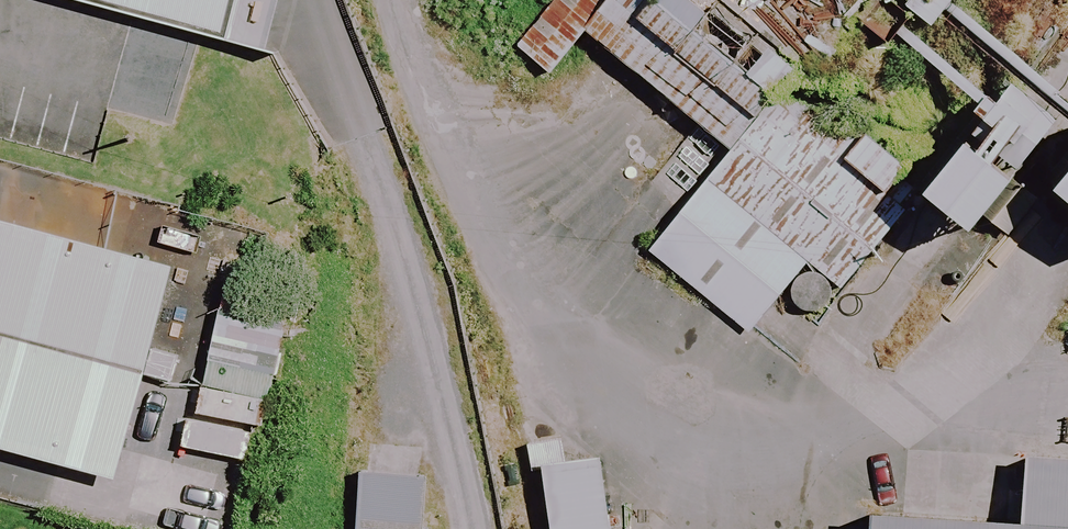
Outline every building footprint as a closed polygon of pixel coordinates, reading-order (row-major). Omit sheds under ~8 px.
[(14,1),(266,55),(278,0),(14,0),(14,1)] [(883,0),(867,0),(853,20),(889,46),(908,18),(883,0)] [(910,13),(934,30),(955,0),(919,0),(910,13)] [(974,151),(966,144),(926,194),(971,231),(1059,124),(1013,86),(983,124),(991,130),(974,151)] [(911,204),(779,95),(656,242),(755,323),(813,252),(847,280),(911,204)] [(1057,191),(1067,201),(1067,177),(1057,191)] [(159,371),(187,268),(0,216),(0,327),(159,371)] [(292,302),(226,287),(191,444),(257,459),(292,302)] [(0,327),(0,451),(127,486),(159,371),(0,327)] [(602,462),(543,470),(550,528),(611,528),(602,462)] [(1053,471),(1050,528),(1067,528),(1067,472),(1053,471)] [(378,472),(375,528),(442,528),(444,475),(378,472)]
